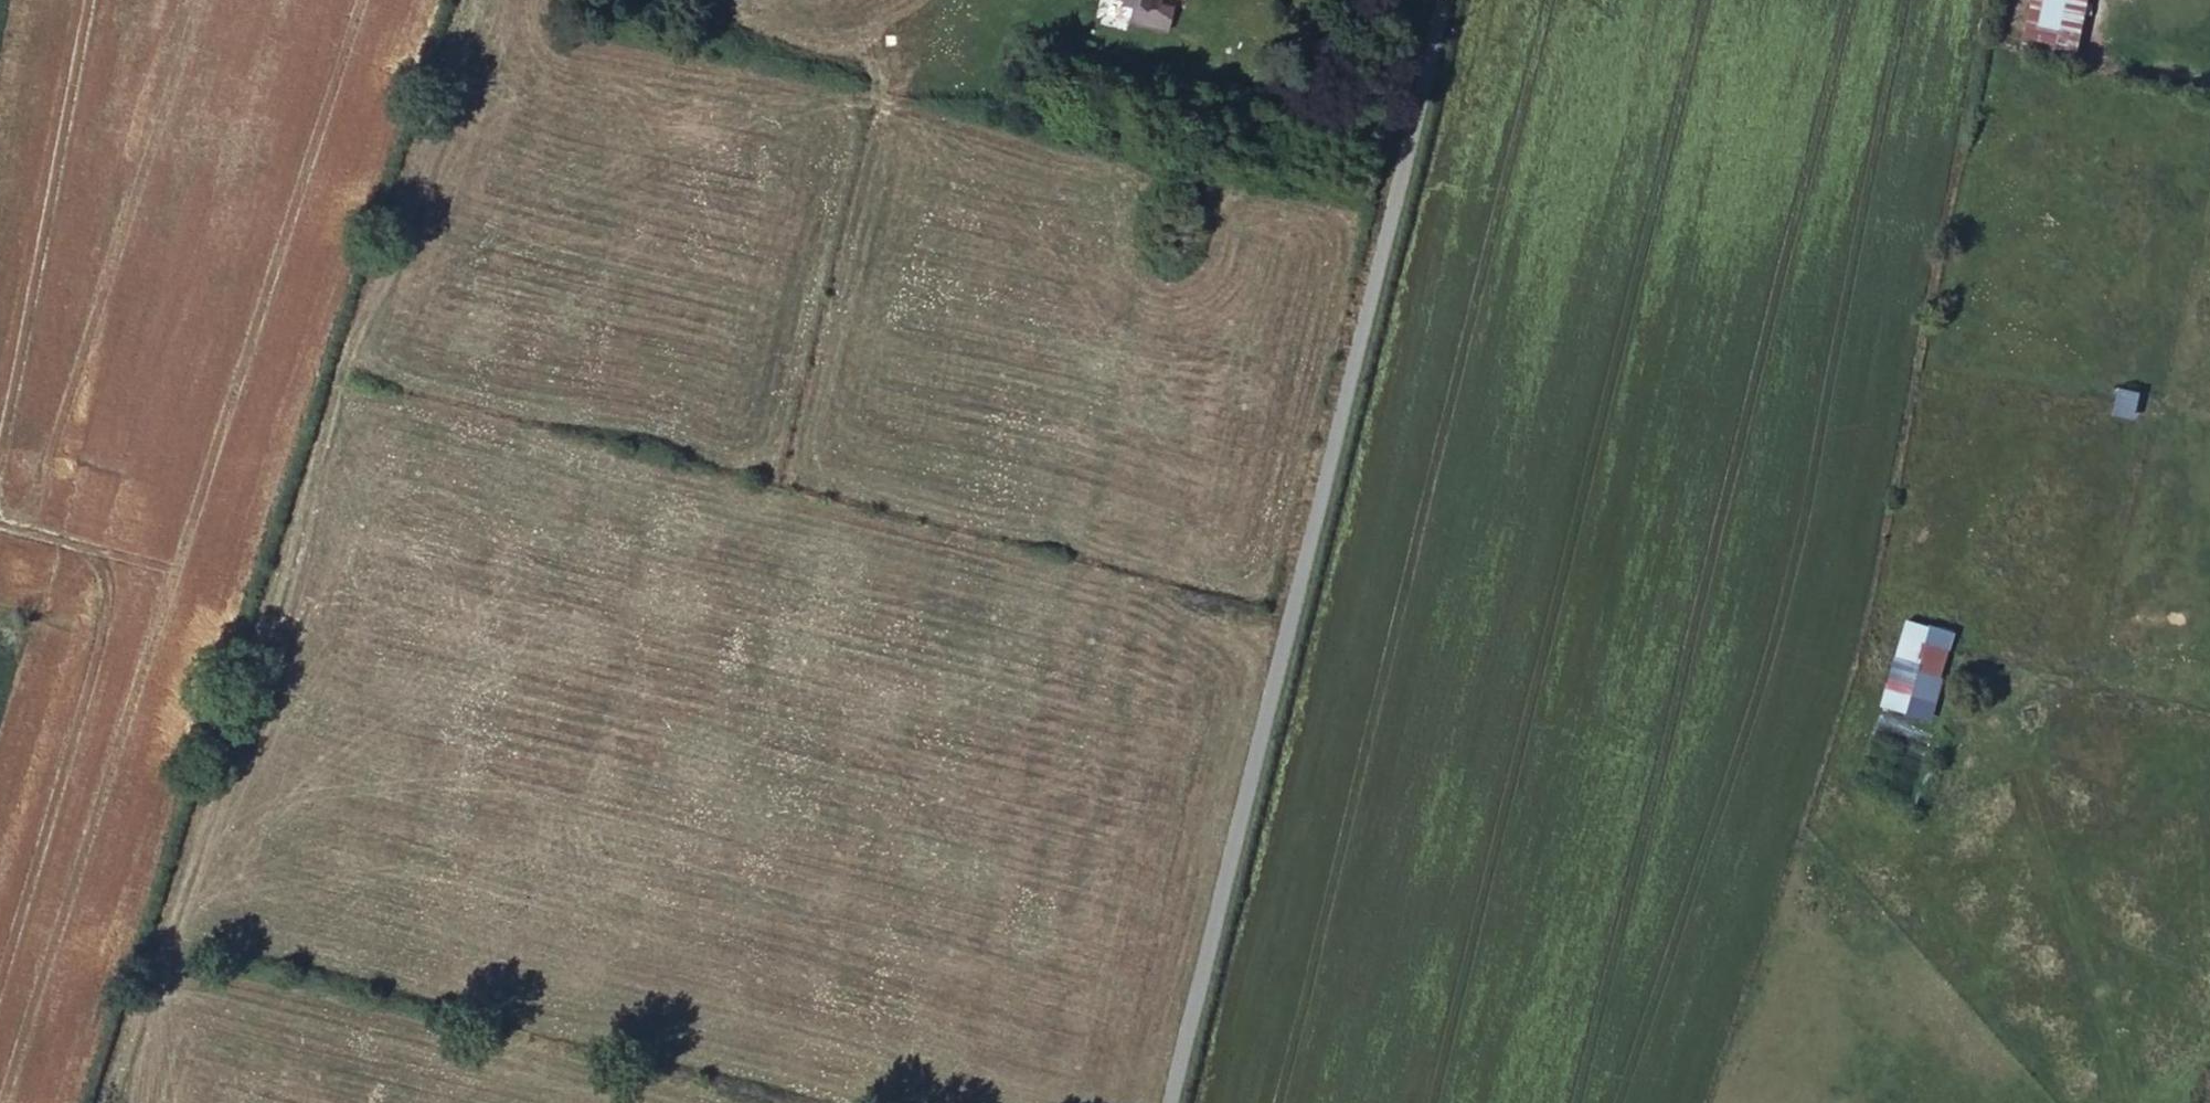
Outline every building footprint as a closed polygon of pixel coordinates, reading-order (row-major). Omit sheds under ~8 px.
[(1131,2),(1170,12),(1173,0),(1132,0),(1131,2)] [(2066,62),(2078,0),(2022,0),(2012,49),(2066,62)] [(2115,419),(2137,422),(2141,395),(2119,392),(2115,419)] [(1907,621),(1882,711),(1933,725),(1958,635),(1907,621)]
